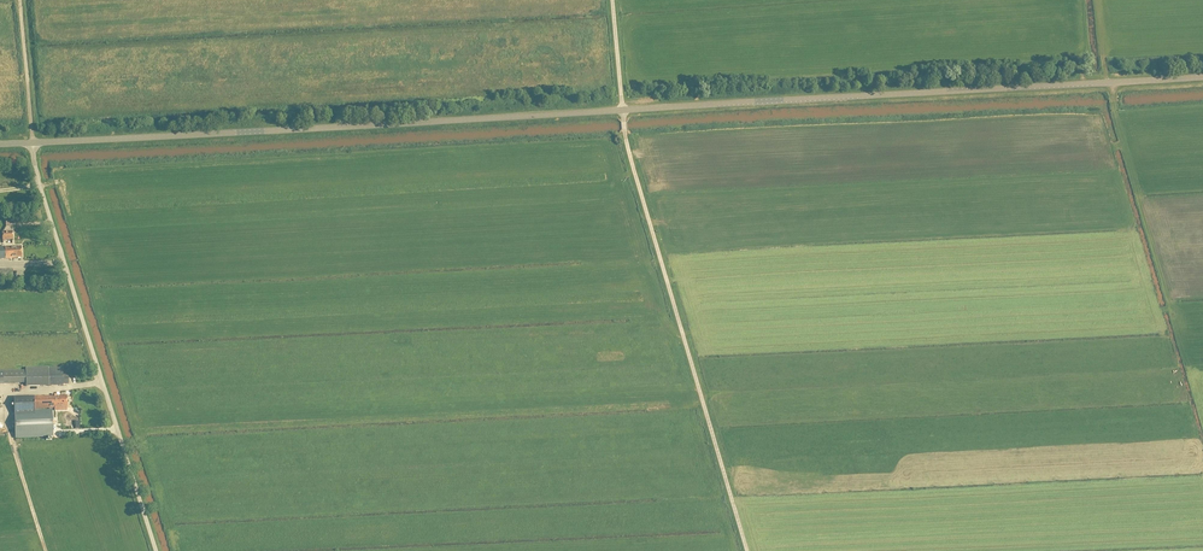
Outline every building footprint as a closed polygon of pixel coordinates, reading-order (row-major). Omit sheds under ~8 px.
[(3,240),(12,240),(12,232),(3,232),(3,240)] [(14,259),(14,258),(22,258),(21,247),(0,248),(0,260),(14,259)] [(13,285),(12,269),(0,270),(0,285),(13,285)] [(48,368),(26,369),(26,386),(49,386),(48,368)] [(63,368),(48,368),(49,386),(63,385),(63,368)] [(67,411),(66,408),(67,408),(66,396),(34,397),(35,410),(50,409),(50,411),(15,412),(15,432),(16,439),(53,437),(53,431),(52,409),(54,409),(54,411),(67,411)]
